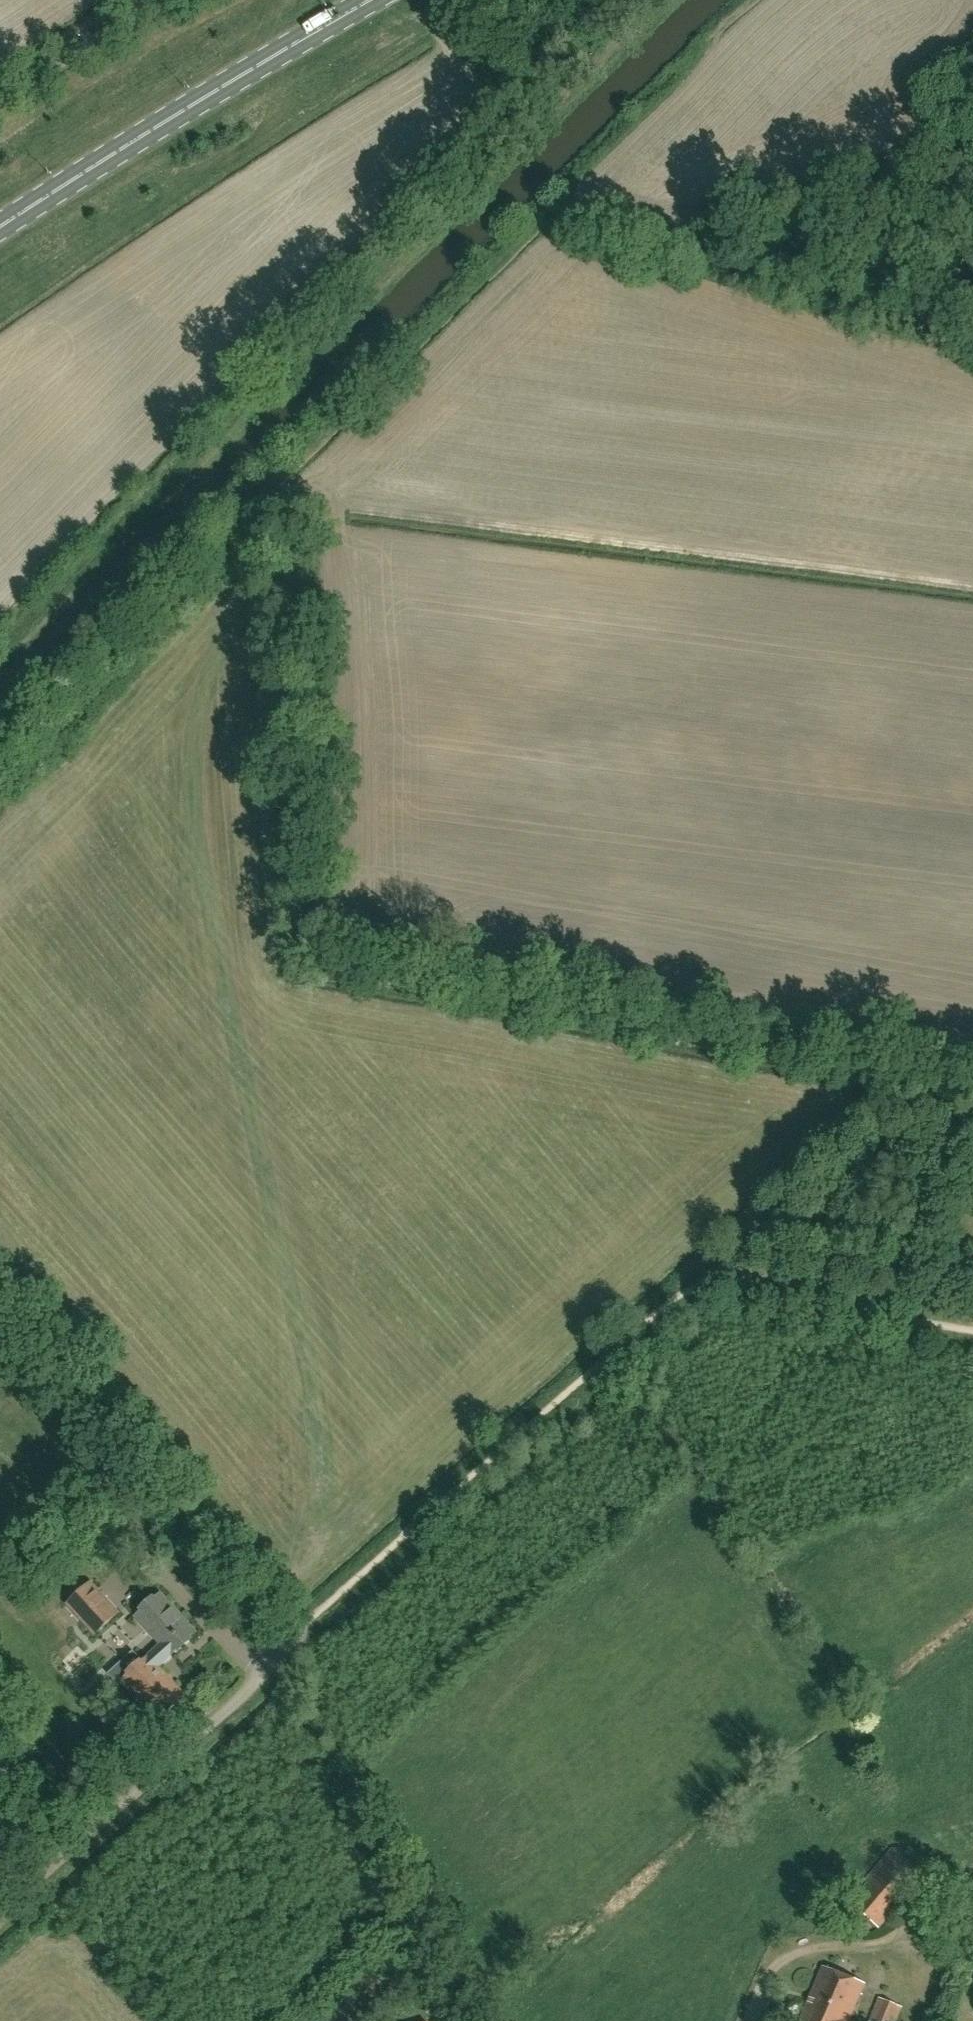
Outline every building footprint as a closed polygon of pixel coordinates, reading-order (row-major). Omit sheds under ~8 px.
[(92,1584),(87,1588),(81,1580),(64,1595),(70,1602),(67,1605),(94,1635),(118,1613),(92,1584)] [(195,1633),(160,1594),(136,1616),(162,1644),(122,1680),(139,1699),(127,1710),(145,1730),(157,1719),(183,1695),(157,1667),(195,1633)] [(894,1905),(922,1872),(893,1848),(865,1881),(867,1883),(851,1902),(880,1927),(897,1907),(894,1905)] [(863,1983),(822,1966),(800,2020),(852,2020),(848,2019),(863,1983)] [(879,1999),(871,2020),(900,2020),(905,2009),(879,1999)]
